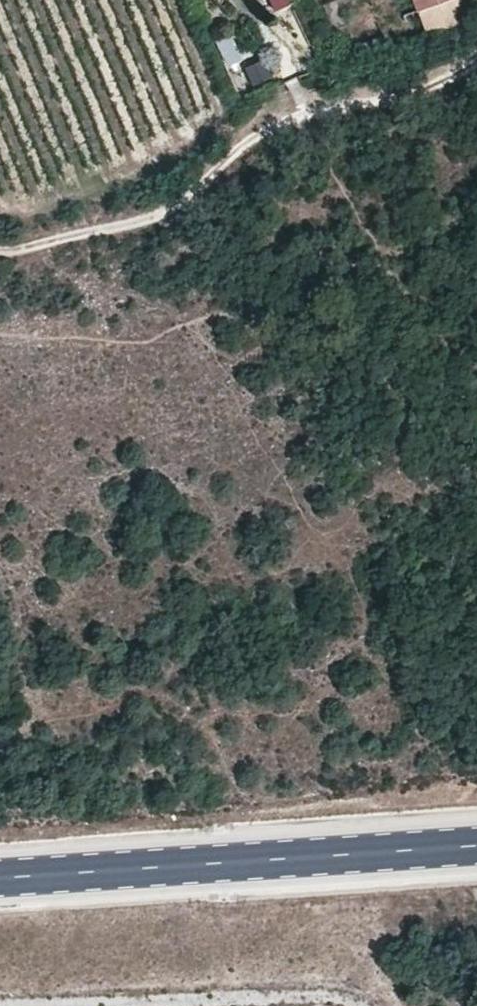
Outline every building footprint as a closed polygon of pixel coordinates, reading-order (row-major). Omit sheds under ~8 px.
[(291,0),(267,0),(273,12),(293,4),(291,0)] [(459,0),(414,0),(427,36),(466,21),(459,0)] [(215,38),(224,65),(241,60),(232,33),(215,38)] [(271,77),(264,63),(247,71),(253,85),(271,77)]
